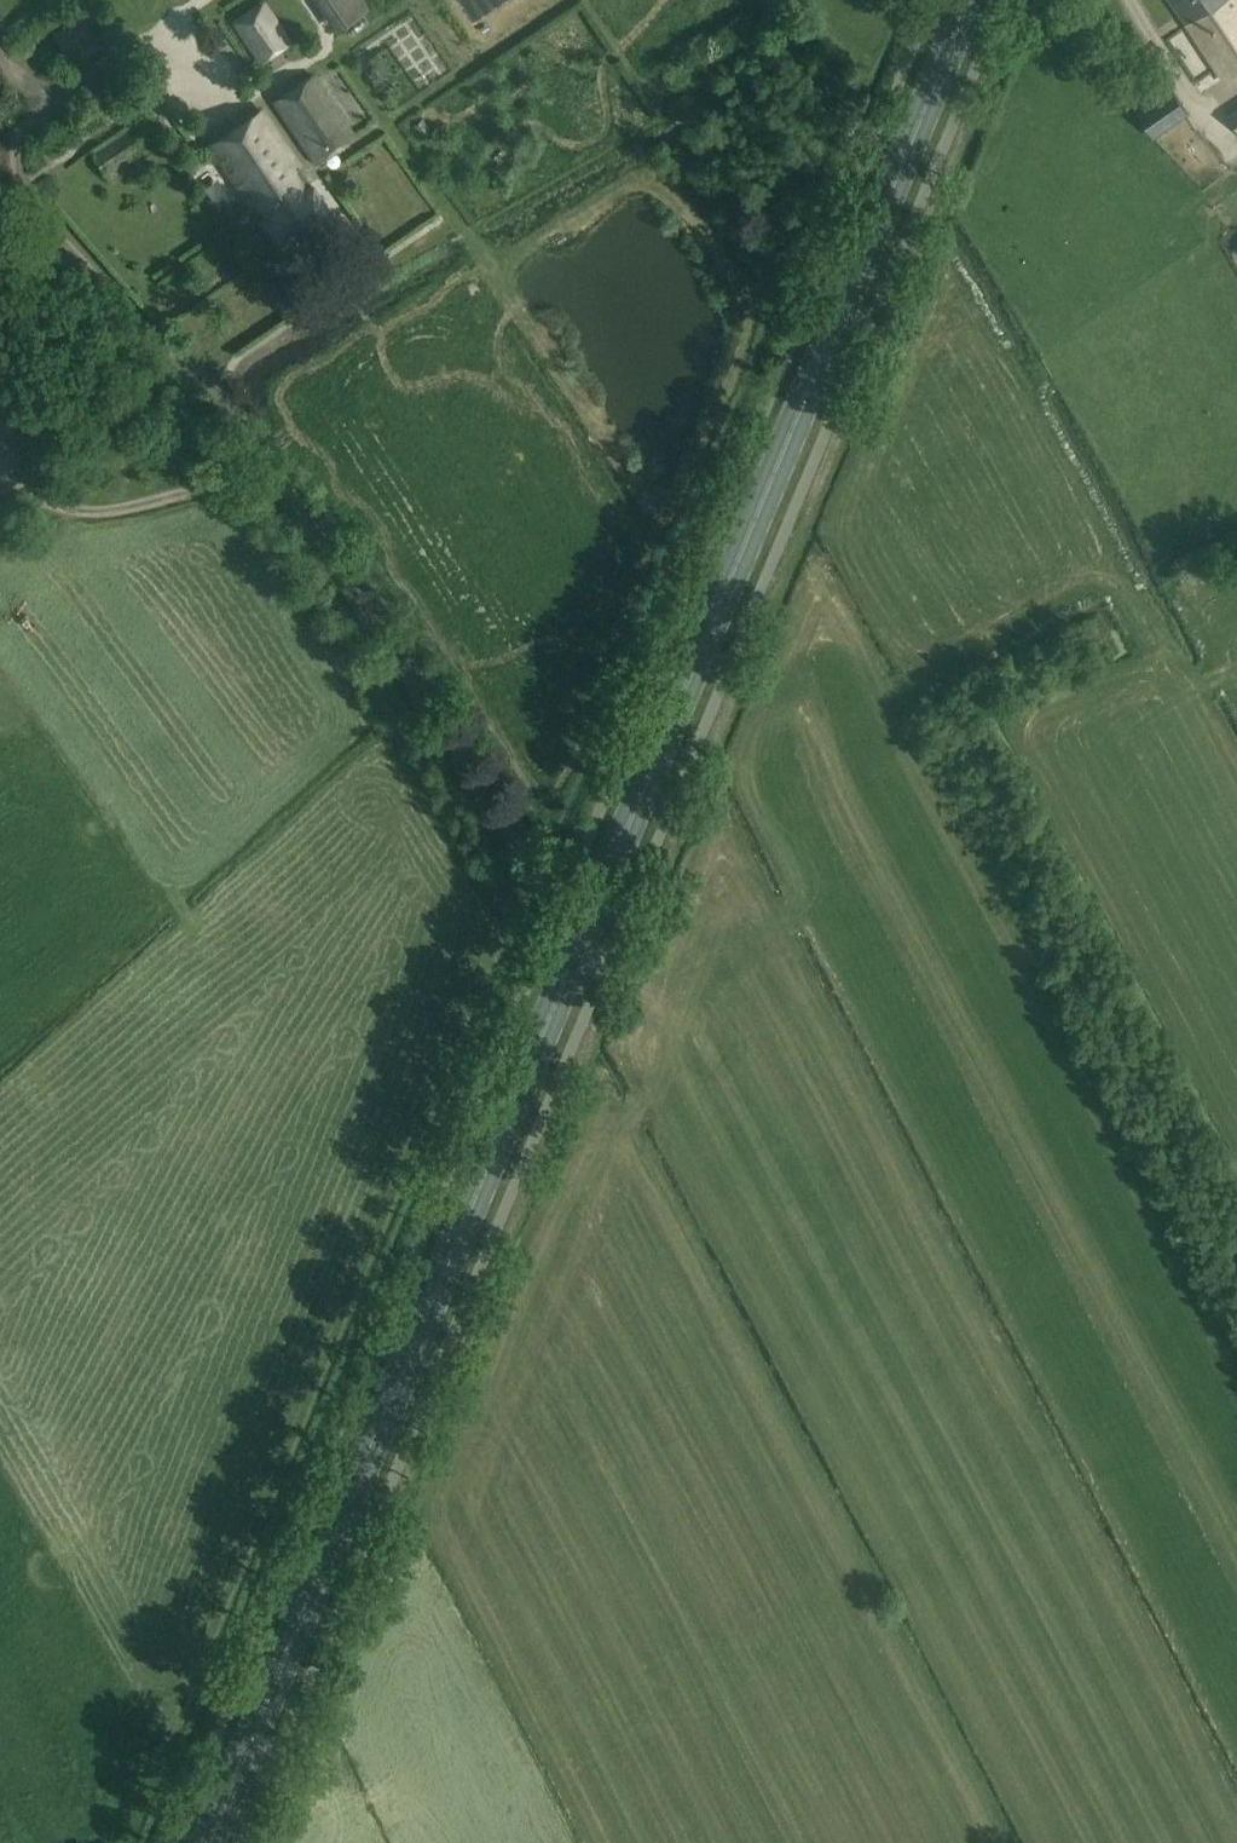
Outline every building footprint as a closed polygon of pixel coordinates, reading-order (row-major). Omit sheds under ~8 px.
[(361,0),(316,0),(335,28),(366,7),(361,0)] [(1236,74),(1236,0),(1171,0),(1227,81),(1236,74)] [(262,62),(292,41),(265,2),(236,22),(262,62)] [(77,11),(50,28),(72,64),(99,47),(77,11)] [(379,66),(355,41),(346,50),(369,75),(379,66)] [(275,100),(317,162),(355,136),(313,74),(275,100)] [(1154,137),(1188,113),(1173,90),(1138,114),(1154,137)] [(211,144),(281,246),(331,213),(262,110),(211,144)] [(1228,117),(1236,130),(1236,111),(1228,117)] [(102,171),(150,139),(139,122),(91,154),(102,171)]
